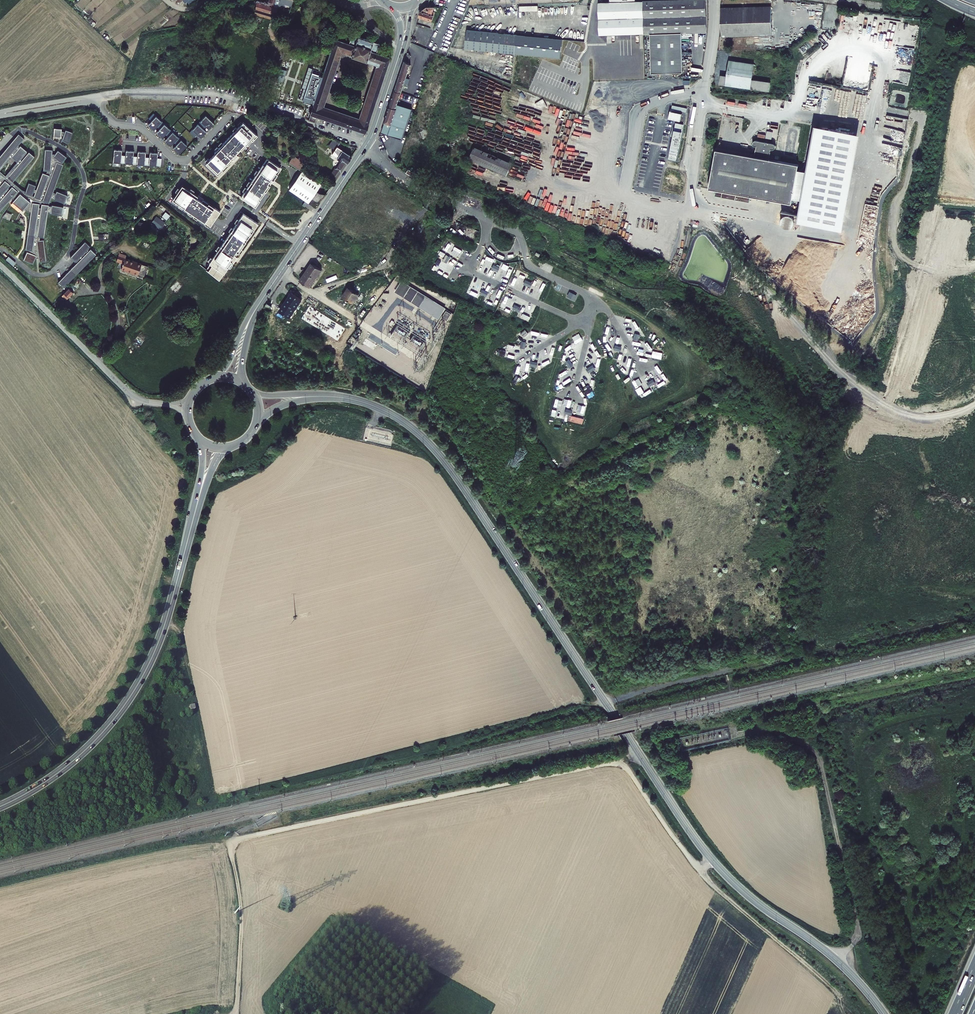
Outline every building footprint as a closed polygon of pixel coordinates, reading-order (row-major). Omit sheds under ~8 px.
[(279,0),(270,0),(268,6),(277,9),(279,0)] [(638,0),(610,0),(610,1),(599,1),(599,35),(651,33),(652,73),(683,72),(682,32),(707,32),(706,0),(642,0),(638,0)] [(277,9),(268,6),(256,2),(255,8),(275,15),(276,12),(277,10),(277,9)] [(434,10),(436,4),(429,4),(425,5),(424,6),(422,7),(421,12),(434,16),(436,11),(434,10)] [(720,8),(721,36),(773,35),(772,6),(720,8)] [(275,15),(255,8),(254,13),(274,19),(275,15)] [(517,54),(519,35),(468,30),(466,49),(517,54)] [(351,128),(355,119),(321,108),(341,49),(352,53),(352,56),(378,64),(359,120),(356,130),(365,133),(369,122),(390,57),(376,53),(379,43),(352,34),(349,43),(334,39),(323,73),(321,78),(318,76),(318,75),(311,73),(304,96),(311,98),(311,97),(315,98),(313,103),(309,114),(310,114),(316,116),(351,128)] [(563,39),(519,35),(517,54),(561,59),(563,39)] [(408,52),(385,122),(381,132),(402,139),(412,109),(398,104),(402,93),(404,85),(406,86),(406,84),(408,85),(410,79),(407,78),(411,66),(409,63),(410,59),(411,55),(409,53),(408,52)] [(720,75),(718,85),(768,91),(770,82),(752,79),(754,64),(728,61),(726,76),(720,75)] [(312,69),(311,73),(318,75),(318,76),(321,78),(323,73),(312,69)] [(167,128),(150,112),(145,117),(148,119),(145,123),(150,128),(154,125),(157,127),(153,131),(159,136),(162,133),(167,128)] [(204,114),(188,131),(193,136),(196,133),(199,136),(205,131),(201,127),(204,124),(207,128),(213,122),(204,114)] [(182,129),(192,121),(189,118),(179,126),(182,129)] [(204,163),(216,174),(234,155),(244,144),(246,145),(256,135),(241,121),(212,152),(213,153),(204,163)] [(65,131),(62,130),(62,128),(54,127),(54,135),(61,136),(61,135),(63,136),(62,139),(69,142),(73,131),(65,129),(65,131)] [(797,168),(792,198),(799,200),(795,221),(839,229),(857,135),(812,127),(805,169),(797,168)] [(184,144),(167,128),(162,133),(165,135),(162,139),(167,144),(171,141),(174,143),(170,147),(176,152),(184,144)] [(788,129),(785,155),(793,156),(797,131),(788,129)] [(50,202),(51,197),(54,198),(65,202),(68,194),(57,190),(56,192),(53,191),(64,163),(62,163),(62,161),(67,155),(58,149),(56,153),(53,152),(53,149),(45,149),(44,169),(48,169),(47,172),(43,171),(37,189),(35,188),(36,184),(29,182),(26,190),(21,188),(13,181),(34,155),(29,151),(27,152),(26,151),(27,150),(20,144),(19,146),(18,144),(24,137),(19,132),(0,154),(0,168),(11,156),(17,161),(5,175),(0,171),(0,211),(12,197),(14,199),(12,201),(23,210),(24,208),(28,210),(30,211),(31,211),(26,249),(28,249),(28,250),(24,258),(34,263),(36,257),(39,257),(40,260),(47,259),(45,239),(41,239),(41,236),(45,237),(48,212),(51,212),(51,213),(63,214),(64,206),(52,204),(52,205),(49,205),(49,204),(47,203),(47,201),(50,202)] [(797,168),(798,164),(770,159),(771,150),(772,150),(773,150),(774,150),(775,149),(776,148),(776,147),(775,145),(775,144),(773,144),(772,144),(758,141),(757,140),(755,141),(754,141),(753,142),(753,143),(753,144),(753,145),(754,146),(755,147),(756,147),(755,156),(717,149),(709,188),(715,189),(714,195),(721,196),(722,191),(750,196),(791,203),(792,198),(797,168)] [(334,180),(351,155),(341,149),(343,147),(337,143),(332,151),(338,155),(336,157),(340,160),(341,159),(342,160),(339,165),(337,164),(329,176),(334,180)] [(470,159),(507,175),(513,162),(475,146),(470,159)] [(110,162),(134,163),(135,156),(131,155),(131,150),(123,150),(123,155),(119,155),(119,149),(111,149),(110,162)] [(134,163),(158,165),(159,158),(155,157),(155,152),(147,152),(147,157),(143,156),(143,151),(135,151),(135,156),(134,163)] [(266,158),(239,196),(254,206),(262,193),(271,181),(280,167),(273,162),(266,158)] [(301,171),(289,189),(308,202),(320,185),(301,171)] [(170,200),(209,225),(213,219),(218,211),(201,199),(202,198),(199,196),(197,195),(196,196),(180,185),(175,192),(170,200)] [(722,191),(721,196),(749,202),(750,196),(722,191)] [(207,271),(218,280),(227,267),(229,268),(235,259),(236,257),(235,256),(257,222),(242,212),(208,263),(211,265),(207,271)] [(155,216),(152,222),(161,228),(165,222),(155,216)] [(70,255),(75,260),(76,260),(77,261),(58,280),(64,286),(96,252),(91,247),(90,247),(89,246),(91,244),(86,239),(70,255)] [(123,255),(116,252),(113,261),(119,263),(118,265),(119,266),(118,268),(141,276),(144,265),(122,258),(123,255)] [(447,254),(443,261),(447,263),(451,257),(447,254)] [(312,258),(310,261),(317,266),(316,267),(319,269),(322,265),(312,258)] [(306,267),(316,273),(319,269),(316,267),(317,266),(310,261),(306,267)] [(310,277),(313,279),(316,273),(306,267),(302,273),(309,278),(310,277)] [(310,283),(313,279),(310,277),(309,278),(302,273),(300,276),(310,283)] [(176,295),(183,286),(177,280),(169,289),(176,295)] [(349,288),(356,293),(359,289),(348,282),(345,287),(348,290),(349,288)] [(446,309),(401,282),(395,293),(440,319),(446,309)] [(64,291),(66,293),(68,295),(73,290),(71,288),(69,286),(64,291)] [(348,290),(345,287),(342,291),(353,298),(356,293),(349,288),(348,290)] [(292,288),(289,292),(297,296),(296,297),(299,299),(302,295),(292,288)] [(296,304),(299,299),(296,297),(297,296),(289,292),(286,297),(296,304)] [(286,297),(282,303),(289,308),(290,307),(292,309),(296,304),(286,297)] [(290,312),(292,309),(290,307),(289,308),(282,303),(280,306),(290,312)] [(357,338),(362,332),(358,329),(353,336),(357,338)] [(134,340),(141,346),(148,337),(141,332),(134,340)] [(588,397),(593,395),(589,387),(584,389),(588,397)]
